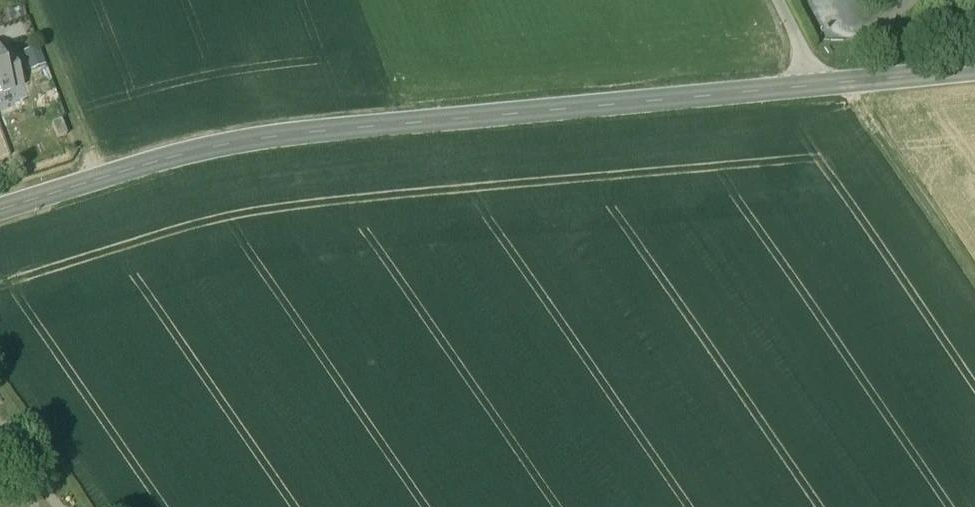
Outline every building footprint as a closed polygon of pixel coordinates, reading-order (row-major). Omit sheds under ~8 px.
[(24,53),(28,67),(41,63),(36,49),(24,53)] [(13,88),(2,60),(0,55),(0,93),(13,88)] [(13,56),(2,60),(13,88),(24,84),(13,56)] [(61,120),(52,124),(58,139),(67,135),(61,120)]
